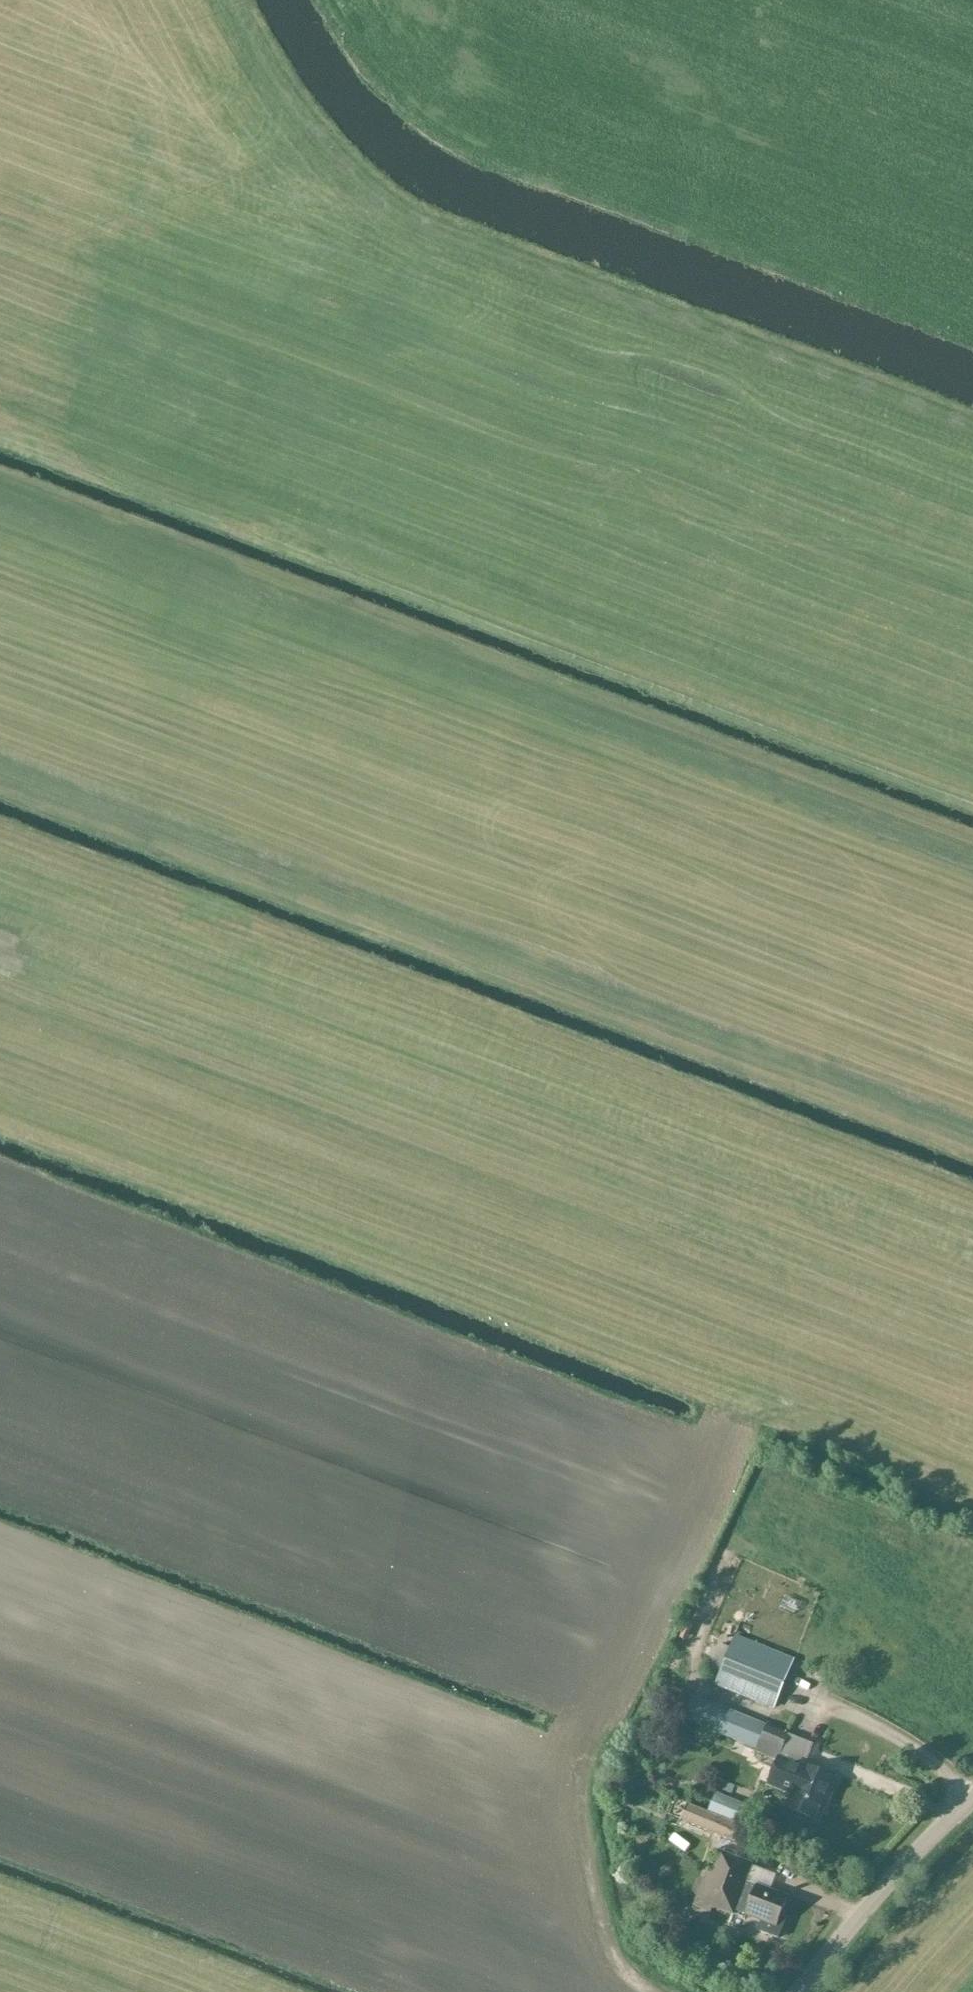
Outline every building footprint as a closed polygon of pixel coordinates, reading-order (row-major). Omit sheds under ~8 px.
[(717,1685),(773,1708),(793,1659),(737,1637),(717,1685)] [(780,1759),(781,1757),(790,1735),(694,1698),(683,1720),(780,1759)] [(815,1821),(820,1806),(824,1808),(836,1779),(781,1757),(770,1786),(790,1794),(784,1809),(815,1821)] [(750,1807),(716,1794),(708,1813),(742,1826),(750,1807)] [(694,1808),(688,1823),(733,1840),(738,1826),(694,1808)] [(736,1911),(761,1921),(757,1932),(779,1940),(787,1920),(781,1917),(789,1898),(759,1886),(758,1888),(745,1883),(753,1864),(720,1851),(712,1871),(708,1869),(703,1882),(700,1880),(694,1894),(699,1896),(695,1908),(711,1915),(714,1908),(734,1916),(736,1911)]
